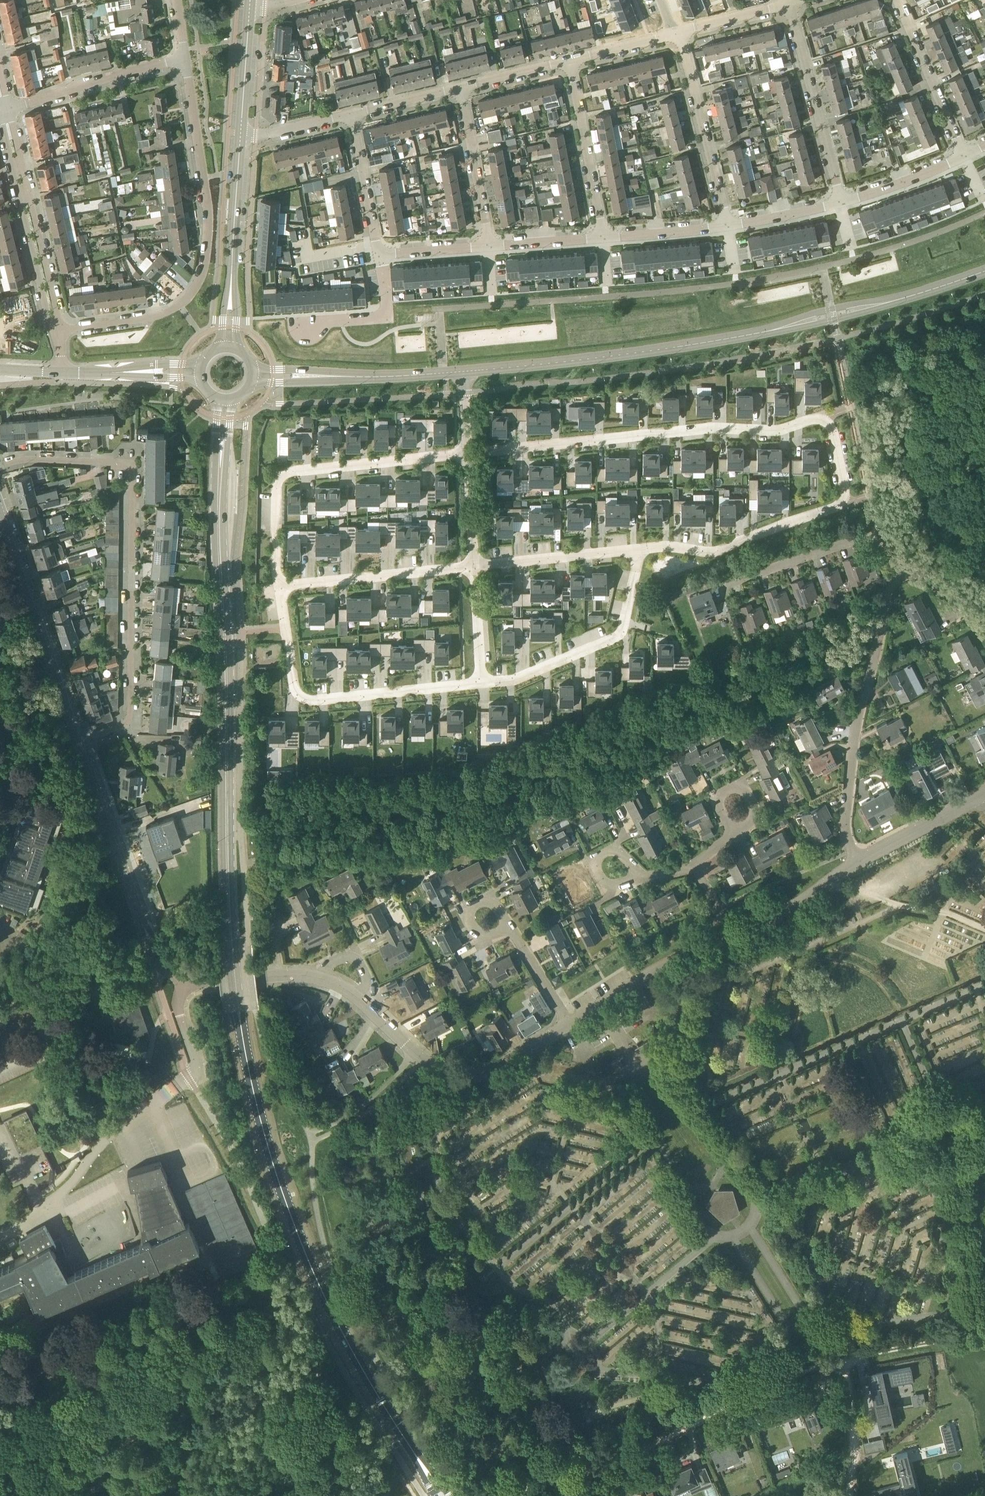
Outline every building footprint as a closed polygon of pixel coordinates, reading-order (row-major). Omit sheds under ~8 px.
[(16,7),(15,2),(17,1),(17,0),(0,0),(0,6),(1,11),(16,7)] [(116,28),(113,12),(113,10),(120,9),(118,0),(107,2),(108,13),(112,35),(116,34),(116,28)] [(371,13),(367,0),(360,0),(355,1),(359,16),(360,19),(365,17),(364,15),(371,13)] [(371,13),(372,15),(376,14),(376,11),(383,9),(380,0),(367,0),(371,13)] [(395,9),(392,0),(380,0),(383,9),(390,7),(391,10),(395,9)] [(408,11),(406,3),(405,0),(392,0),(395,9),(397,14),(408,11)] [(615,8),(631,2),(630,0),(612,0),(615,8)] [(682,4),(686,15),(706,7),(703,0),(691,0),(682,4)] [(870,16),(865,0),(864,0),(853,4),(859,19),(870,16)] [(870,16),(872,21),(874,28),(874,27),(875,29),(886,25),(884,18),(878,0),(865,0),(870,16)] [(539,4),(538,4),(539,8),(541,16),(550,13),(549,11),(547,2),(539,4)] [(631,2),(615,8),(619,18),(635,12),(631,2)] [(135,31),(147,29),(146,21),(155,19),(152,4),(142,5),(143,13),(139,14),(141,21),(130,23),(131,31),(135,31)] [(847,23),(859,19),(853,4),(842,7),(847,23)] [(336,23),(343,21),(343,23),(348,22),(347,20),(348,19),(343,5),(331,8),(336,23)] [(583,44),(595,41),(588,12),(586,6),(581,7),(584,21),(578,23),(579,29),(583,44)] [(3,21),(19,18),(17,12),(20,11),(19,7),(16,7),(1,11),(3,21)] [(836,27),(847,23),(842,7),(831,11),(836,27)] [(336,23),(331,8),(320,11),(324,26),(331,24),(332,27),(336,25),(336,23)] [(324,26),(320,11),(308,15),(312,29),(312,30),(313,32),(317,31),(317,28),(324,26)] [(824,31),(836,27),(831,11),(819,15),(824,31)] [(635,12),(619,18),(623,29),(638,22),(635,12)] [(305,32),(312,30),(312,29),(308,15),(296,18),(300,33),(301,33),(301,35),(306,34),(305,32)] [(812,34),(824,31),(819,15),(807,19),(812,34)] [(965,17),(953,22),(955,27),(967,23),(965,17)] [(6,31),(23,27),(22,23),(20,23),(19,18),(3,21),(6,31)] [(931,38),(955,27),(953,22),(947,25),(945,18),(926,26),(931,38)] [(41,40),(58,36),(56,28),(59,28),(57,19),(52,21),(54,29),(39,33),(41,40)] [(411,21),(414,33),(421,31),(417,19),(411,21)] [(478,20),(468,23),(469,28),(480,25),(478,20)] [(301,50),(293,22),(285,21),(284,21),(277,23),(277,24),(276,24),(275,39),(272,40),(271,46),(275,48),(273,49),(272,57),(284,58),(304,60),(301,51),(301,50)] [(555,35),(554,29),(545,31),(543,23),(540,24),(542,32),(543,38),(547,53),(559,50),(555,35)] [(877,36),(889,32),(887,25),(886,25),(875,29),(877,36)] [(8,42),(26,38),(30,37),(28,26),(23,27),(6,31),(8,42)] [(954,41),(952,34),(957,32),(956,28),(955,27),(931,38),(936,49),(954,41)] [(766,51),(768,56),(773,55),(771,49),(779,48),(777,42),(774,28),(762,31),(765,45),(766,51)] [(148,38),(147,29),(135,31),(137,39),(143,38),(144,46),(148,46),(149,54),(160,52),(157,36),(148,38)] [(358,31),(363,47),(370,45),(365,29),(358,31)] [(579,29),(571,31),(567,32),(571,47),(583,44),(579,29)] [(510,38),(518,36),(517,30),(508,32),(509,38),(510,40),(510,38)] [(753,48),(765,45),(762,31),(750,34),(753,48)] [(412,35),(414,40),(424,37),(422,32),(412,35)] [(505,42),(510,40),(508,32),(498,35),(499,40),(505,39),(505,42)] [(571,47),(567,32),(555,35),(559,50),(571,47)] [(116,34),(112,35),(111,35),(112,42),(125,41),(124,33),(116,34)] [(742,51),(753,48),(750,34),(738,37),(742,51)] [(350,38),(353,49),(361,47),(358,36),(350,38)] [(730,54),(742,51),(738,37),(727,40),(730,54)] [(547,53),(543,38),(540,39),(531,41),(535,56),(547,53)] [(718,56),(730,54),(727,40),(715,43),(718,56)] [(112,63),(107,45),(106,41),(96,43),(98,51),(101,66),(112,63)] [(511,46),(515,61),(525,58),(522,43),(521,43),(521,41),(516,42),(517,44),(511,46)] [(875,63),(899,53),(894,41),(881,47),(884,54),(873,59),(875,63)] [(962,45),(957,47),(954,41),(936,49),(940,60),(964,50),(962,45)] [(706,59),(718,56),(715,43),(703,46),(706,59)] [(59,53),(58,49),(61,48),(60,44),(52,46),(54,55),(59,53)] [(474,47),(480,69),(491,67),(485,44),(474,47)] [(511,46),(507,47),(505,47),(505,45),(500,46),(501,48),(500,48),(504,63),(515,61),(511,46)] [(317,47),(308,50),(310,58),(314,56),(319,55),(317,47)] [(470,72),(480,69),(474,47),(464,50),(470,72)] [(11,53),(14,64),(31,60),(37,59),(34,48),(11,53)] [(101,66),(98,51),(97,51),(96,48),(92,49),(93,52),(87,53),(91,68),(101,66)] [(845,57),(857,53),(855,48),(843,51),(845,57)] [(304,60),(310,60),(310,58),(308,50),(307,49),(301,50),(301,51),(304,60)] [(333,57),(344,54),(343,49),(331,52),(333,57)] [(460,74),(470,72),(464,50),(454,52),(460,74)] [(963,64),(960,56),(966,54),(964,50),(940,60),(945,71),(963,64)] [(77,55),(81,71),(91,68),(87,53),(80,55),(80,52),(76,53),(77,56),(77,55)] [(449,77),(460,74),(454,52),(444,55),(449,77)] [(885,72),(904,64),(899,53),(875,63),(877,68),(882,66),(885,72)] [(71,54),(66,56),(70,73),(81,71),(77,55),(77,56),(71,57),(71,54)] [(663,56),(650,59),(654,73),(659,72),(667,70),(663,56)] [(783,56),(775,57),(775,66),(783,65),(783,56)] [(340,63),(338,58),(331,60),(330,57),(325,58),(321,60),(316,61),(313,62),(314,66),(317,65),(318,70),(330,67),(330,66),(340,63)] [(310,60),(304,60),(284,58),(284,62),(274,62),(273,78),(281,78),(281,86),(286,87),(286,86),(302,87),(303,82),(286,81),(286,79),(287,79),(287,71),(298,71),(297,73),(312,74),(313,60),(310,60)] [(419,61),(425,83),(436,80),(430,58),(419,61)] [(652,74),(654,73),(650,59),(638,62),(641,77),(652,74)] [(14,64),(16,74),(31,71),(30,65),(32,64),(31,60),(14,64)] [(843,67),(843,65),(841,60),(821,65),(824,77),(838,74),(843,72),(850,70),(849,65),(843,67)] [(415,86),(425,83),(419,61),(409,63),(415,86)] [(629,80),(641,77),(638,62),(625,65),(629,80)] [(405,88),(415,86),(409,63),(399,66),(405,88)] [(343,75),(341,65),(340,64),(336,65),(337,67),(333,68),(335,77),(343,75)] [(896,81),(908,75),(904,64),(885,72),(883,72),(883,73),(882,73),(885,80),(882,81),(884,85),(890,83),(896,81)] [(622,81),(629,80),(625,65),(612,68),(616,83),(617,83),(618,90),(620,97),(625,96),(623,89),(624,89),(622,81)] [(394,91),(405,88),(399,66),(389,68),(394,91)] [(605,85),(616,83),(612,68),(600,71),(603,86),(605,85)] [(710,81),(722,77),(720,70),(708,74),(710,81)] [(752,85),(770,80),(767,70),(750,75),(752,85)] [(31,71),(16,74),(18,85),(36,81),(36,80),(35,76),(33,77),(31,71)] [(324,71),(321,72),(321,71),(317,71),(319,81),(319,84),(316,85),(314,85),(315,91),(320,90),(324,90),(324,89),(327,89),(324,71)] [(591,89),(603,86),(600,71),(587,74),(591,89)] [(364,74),(370,97),(380,94),(375,72),(364,74)] [(660,73),(654,74),(656,85),(662,83),(660,73)] [(954,92),(967,86),(972,84),(978,81),(976,76),(970,79),(968,73),(962,75),(962,74),(949,80),(954,92)] [(360,99),(370,97),(364,74),(354,77),(360,99)] [(828,89),(841,85),(838,74),(824,77),(828,89)] [(896,81),(900,92),(913,87),(908,75),(896,81)] [(746,86),(749,86),(746,76),(734,79),(736,89),(746,86)] [(777,91),(791,88),(787,76),(774,79),(777,91)] [(360,99),(354,77),(344,79),(350,102),(360,99)] [(39,91),(39,90),(38,86),(43,85),(41,79),(36,80),(36,81),(18,85),(21,95),(36,91),(39,91)] [(339,104),(350,102),(344,79),(334,82),(339,104),(340,104),(339,104)] [(560,105),(558,97),(554,83),(542,86),(545,100),(547,108),(560,105)] [(831,101),(844,97),(850,96),(850,95),(848,90),(849,90),(847,84),(841,85),(828,89),(831,101)] [(285,95),(286,87),(281,86),(280,95),(271,94),(270,110),(281,111),(281,103),(285,103),(286,95),(285,95)] [(533,103),(545,100),(542,86),(529,89),(533,103)] [(958,103),(971,97),(967,86),(954,92),(958,103)] [(729,100),(726,88),(713,91),(716,103),(729,100)] [(780,103),(794,99),(791,88),(777,91),(780,103)] [(521,106),(533,103),(529,89),(517,92),(521,106)] [(765,94),(772,93),(771,89),(764,90),(755,93),(757,97),(765,94)] [(508,109),(521,106),(517,92),(505,95),(508,109)] [(156,119),(161,118),(159,110),(168,109),(166,93),(155,95),(157,102),(153,103),(154,111),(155,111),(155,114),(150,114),(151,115),(145,116),(145,121),(156,119)] [(496,112),(508,109),(505,95),(493,98),(496,112)] [(898,117),(922,107),(917,95),(899,103),(902,110),(896,112),(898,117)] [(844,97),(831,101),(834,113),(847,109),(844,97)] [(984,105),(984,99),(974,103),(971,97),(958,103),(963,114),(984,105)] [(498,120),(496,112),(493,98),(478,101),(482,116),(483,115),(485,123),(498,120)] [(674,98),(660,101),(663,114),(677,110),(674,98)] [(783,115),(797,111),(794,99),(780,103),(783,115)] [(719,115),(732,112),(729,100),(716,103),(719,115)] [(121,121),(127,119),(123,102),(110,105),(114,120),(121,118),(121,121)] [(645,110),(643,103),(630,106),(633,114),(645,110)] [(114,120),(110,105),(99,108),(102,123),(109,121),(110,124),(114,123),(114,120)] [(984,109),(984,105),(963,114),(968,125),(981,120),(978,113),(984,109)] [(908,126),(926,118),(922,107),(898,117),(900,122),(905,119),(908,126)] [(102,123),(99,108),(87,110),(91,126),(90,126),(91,128),(95,127),(95,125),(102,123)] [(437,127),(450,124),(446,109),(433,112),(437,127)] [(549,118),(559,117),(557,109),(548,111),(549,118)] [(25,114),(26,115),(28,125),(43,121),(45,120),(43,110),(41,111),(25,114)] [(90,126),(91,126),(87,110),(75,113),(79,131),(84,130),(83,128),(90,126)] [(663,114),(666,126),(680,122),(677,110),(663,114)] [(783,115),(785,122),(787,127),(800,123),(797,111),(783,115)] [(424,130),(437,127),(433,112),(421,115),(424,130)] [(722,127),(735,123),(732,112),(719,115),(722,127)] [(599,127),(612,125),(610,113),(596,115),(599,127)] [(412,133),(424,130),(421,115),(408,118),(412,133)] [(161,138),(162,143),(173,141),(171,125),(162,127),(161,118),(156,119),(157,128),(158,136),(157,136),(157,138),(161,138)] [(399,136),(412,133),(408,118),(396,121),(399,136)] [(839,134),(853,130),(850,118),(836,122),(839,134)] [(907,139),(931,129),(926,118),(908,126),(910,132),(905,135),(907,139)] [(30,135),(46,132),(44,126),(47,126),(46,121),(43,122),(43,121),(28,125),(30,135)] [(389,139),(399,136),(396,121),(383,124),(387,139),(389,139)] [(680,122),(666,126),(669,138),(683,134),(680,122)] [(735,123),(722,127),(725,139),(738,136),(735,123)] [(370,128),(374,142),(387,139),(383,124),(370,128)] [(601,140),(614,137),(612,125),(599,127),(601,140)] [(749,130),(750,136),(763,133),(762,130),(761,125),(751,128),(751,129),(749,130)] [(503,140),(501,129),(487,132),(489,143),(503,140)] [(931,129),(907,139),(909,144),(915,141),(916,143),(921,141),(923,146),(936,140),(931,129)] [(51,130),(46,132),(30,135),(33,145),(48,142),(54,140),(51,130)] [(843,146),(856,142),(853,130),(839,134),(843,146)] [(552,146),(565,144),(563,132),(549,134),(552,146)] [(792,148),(806,144),(802,132),(789,136),(792,148)] [(683,134),(669,138),(672,149),(686,146),(683,134)] [(336,159),(335,152),(341,150),(338,136),(325,139),(330,161),(336,159)] [(507,145),(517,143),(516,137),(506,139),(507,145)] [(603,152),(617,149),(614,137),(601,140),(603,152)] [(139,148),(150,146),(149,138),(138,140),(139,148)] [(330,161),(325,139),(312,142),(316,157),(315,157),(317,165),(319,171),(319,172),(324,170),(322,163),(330,161)] [(104,166),(103,159),(99,141),(94,142),(98,160),(101,171),(102,176),(107,175),(107,174),(113,173),(112,166),(105,168),(105,166),(104,166)] [(49,148),(48,142),(33,145),(35,156),(53,152),(52,147),(49,148)] [(316,157),(312,142),(299,145),(303,160),(315,157),(316,157)] [(869,145),(858,148),(856,142),(843,146),(846,157),(859,154),(864,152),(870,150),(869,145)] [(900,144),(894,146),(897,155),(905,152),(902,143),(900,144)] [(554,158),(567,156),(565,144),(552,146),(543,148),(536,149),(538,155),(553,152),(554,158)] [(730,160),(743,157),(740,144),(727,148),(730,160)] [(795,159),(809,156),(806,144),(792,148),(795,159)] [(290,163),(303,160),(299,145),(287,148),(290,163)] [(491,163),(508,160),(508,159),(512,159),(510,151),(517,150),(516,145),(488,150),(491,163)] [(139,154),(145,154),(146,159),(153,158),(153,153),(151,153),(150,146),(139,148),(138,148),(139,154)] [(277,166),(290,163),(287,148),(274,152),(277,166)] [(642,151),(644,159),(656,156),(654,148),(642,151)] [(162,164),(176,162),(174,149),(160,151),(162,164)] [(606,164),(619,161),(617,149),(603,152),(606,164)] [(78,152),(68,154),(63,156),(65,163),(80,160),(78,152)] [(391,153),(382,155),(384,161),(393,159),(391,153)] [(441,167),(455,165),(453,153),(439,155),(441,167)] [(859,154),(846,157),(849,169),(862,166),(859,154)] [(678,170),(691,167),(688,155),(674,158),(676,163),(669,165),(670,167),(664,169),(666,173),(671,172),(678,170)] [(528,164),(527,156),(520,158),(521,165),(528,164)] [(548,171),(570,168),(567,156),(554,158),(536,162),(537,168),(546,166),(548,171)] [(798,171),(812,167),(809,156),(795,159),(798,171)] [(733,172),(746,168),(743,157),(730,160),(733,172)] [(491,163),(493,175),(506,172),(514,171),(521,170),(520,165),(513,166),(510,167),(508,160),(491,163)] [(608,176),(621,174),(619,161),(606,164),(608,176)] [(156,178),(164,177),(178,175),(176,162),(162,164),(163,170),(155,171),(155,173),(152,173),(151,172),(138,174),(139,181),(149,179),(156,178)] [(415,162),(409,164),(411,177),(414,176),(418,176),(415,162)] [(40,178),(56,174),(54,168),(57,168),(56,163),(38,167),(40,178)] [(444,179),(457,177),(455,165),(441,167),(444,179)] [(382,182),(396,180),(404,178),(403,173),(401,166),(380,170),(382,182)] [(691,167),(678,170),(679,175),(680,182),(694,179),(691,167)] [(793,173),(787,174),(788,179),(794,178),(794,180),(800,178),(801,183),(815,180),(812,167),(798,171),(793,173)] [(559,182),(572,180),(570,168),(548,171),(541,172),(541,173),(533,175),(534,179),(548,176),(549,179),(558,177),(559,182)] [(736,183),(749,180),(746,168),(733,172),(736,183)] [(61,184),(60,183),(66,182),(64,172),(56,174),(40,178),(43,188),(61,184)] [(493,175),(495,187),(509,184),(506,172),(493,175)] [(610,188),(624,186),(621,174),(608,176),(610,188)] [(166,189),(180,187),(178,175),(164,177),(166,189)] [(749,180),(736,183),(739,196),(752,192),(752,191),(762,188),(762,191),(774,188),(771,175),(761,177),(755,179),(749,180)] [(785,175),(777,177),(779,187),(787,185),(785,175)] [(657,176),(649,178),(652,188),(660,186),(657,176)] [(446,192),(459,189),(457,177),(444,179),(446,192)] [(955,178),(943,183),(949,200),(950,204),(963,200),(955,178)] [(322,179),(302,183),(303,185),(304,192),(316,190),(324,188),(322,179)] [(694,179),(680,182),(683,194),(697,190),(694,179)] [(384,195),(398,192),(396,180),(382,182),(384,195)] [(561,194),(574,191),(572,180),(559,182),(555,183),(550,184),(552,190),(553,195),(561,194)] [(939,204),(949,200),(943,183),(932,186),(939,204)] [(334,200),(347,197),(345,184),(331,187),(324,188),(325,194),(324,194),(326,201),(334,200)] [(525,188),(510,191),(509,184),(495,187),(498,199),(511,196),(519,194),(526,193),(525,188)] [(613,201),(626,198),(625,191),(632,190),(631,184),(624,186),(610,188),(613,201)] [(939,204),(932,186),(922,190),(928,208),(939,204)] [(168,202),(182,200),(180,187),(166,189),(168,202)] [(462,202),(459,189),(446,192),(447,198),(438,199),(438,201),(432,202),(433,207),(462,202)] [(671,196),(660,199),(662,208),(674,204),(673,202),(679,200),(679,202),(685,201),(686,206),(700,202),(697,190),(683,194),(677,195),(671,196)] [(912,194),(919,212),(928,208),(922,190),(912,194)] [(561,194),(553,195),(554,201),(562,200),(563,206),(577,204),(574,191),(561,194)] [(414,195),(399,198),(398,192),(384,195),(387,207),(415,202),(423,200),(422,195),(414,196),(414,195)] [(48,208),(61,205),(58,193),(45,196),(48,208)] [(631,196),(634,208),(651,205),(649,193),(631,196)] [(919,212),(912,194),(902,197),(909,215),(919,212)] [(115,197),(116,206),(125,204),(123,196),(115,197)] [(500,210),(513,208),(511,196),(498,199),(500,210)] [(336,212),(350,210),(347,197),(334,200),(326,201),(327,209),(328,209),(329,214),(336,212)] [(892,201),(898,219),(909,215),(902,197),(892,201)] [(626,198),(613,201),(615,213),(628,210),(626,198)] [(260,211),(279,212),(280,200),(261,199),(260,211)] [(162,216),(184,212),(182,200),(168,202),(160,203),(152,204),(149,204),(150,211),(161,209),(162,216)] [(892,201),(882,205),(888,222),(898,219),(892,201)] [(389,220),(403,217),(401,210),(409,208),(416,207),(415,202),(387,207),(389,220)] [(462,202),(433,207),(426,208),(427,213),(440,210),(440,212),(449,210),(450,216),(464,214),(462,202)] [(566,219),(579,216),(577,204),(563,206),(554,207),(555,213),(558,213),(560,225),(567,224),(566,219)] [(64,217),(61,205),(48,208),(51,221),(64,217)] [(524,207),(526,221),(539,220),(539,215),(537,205),(524,207)] [(888,222),(882,205),(872,208),(878,226),(888,222)] [(521,220),(520,210),(519,207),(513,208),(500,210),(502,223),(521,220)] [(542,220),(554,219),(552,207),(541,209),(542,220)] [(878,226),(872,208),(859,213),(867,235),(880,230),(878,226)] [(338,225),(352,222),(350,210),(336,212),(338,225)] [(10,223),(7,211),(0,212),(0,226),(10,223)] [(279,212),(260,211),(260,221),(279,223),(279,212)] [(172,227),(185,225),(184,212),(162,216),(163,223),(155,224),(156,229),(172,227)] [(464,214),(450,216),(453,229),(466,226),(464,214)] [(67,230),(64,217),(51,221),(53,233),(67,230)] [(403,217),(389,220),(392,232),(405,230),(403,217)] [(260,221),(259,232),(278,233),(279,223),(260,221)] [(352,222),(338,225),(341,237),(354,235),(352,222)] [(818,243),(819,247),(832,244),(827,222),(815,224),(818,243)] [(13,235),(10,223),(0,226),(0,239),(13,235)] [(803,226),(807,245),(818,243),(815,224),(803,226)] [(169,240),(187,237),(185,225),(172,227),(156,229),(154,229),(155,235),(168,233),(169,240)] [(793,228),(797,247),(807,245),(803,226),(793,228)] [(321,235),(325,234),(323,227),(313,230),(315,237),(314,237),(315,242),(322,241),(321,235)] [(782,230),(786,249),(797,247),(793,228),(782,230)] [(53,233),(56,245),(70,242),(67,230),(53,233)] [(772,233),(776,251),(786,249),(782,230),(772,233)] [(134,242),(133,238),(135,238),(134,232),(122,234),(123,240),(124,240),(125,243),(134,242)] [(258,242),(277,244),(278,233),(259,232),(258,242)] [(772,233),(761,235),(765,253),(776,251),(772,233)] [(16,248),(13,235),(0,239),(3,251),(16,248)] [(766,257),(765,253),(761,235),(748,237),(752,260),(766,257)] [(162,247),(167,252),(174,258),(178,254),(177,253),(177,252),(189,250),(187,237),(169,240),(161,241),(162,247)] [(84,239),(77,240),(70,242),(56,245),(59,258),(73,255),(80,253),(78,245),(85,243),(84,239)] [(701,262),(701,266),(715,265),(713,241),(699,243),(701,262)] [(258,242),(257,253),(276,255),(277,244),(258,242)] [(699,243),(688,244),(690,263),(701,262),(699,243)] [(678,245),(679,264),(690,263),(688,244),(678,245)] [(669,265),(679,264),(678,245),(667,246),(669,265)] [(658,266),(669,265),(667,246),(656,247),(658,266)] [(142,251),(138,247),(134,251),(144,260),(148,256),(142,251)] [(646,248),(647,267),(658,266),(656,247),(646,248)] [(6,263),(19,260),(16,248),(3,251),(0,252),(0,265),(6,263)] [(142,251),(148,256),(151,253),(145,248),(142,251)] [(646,248),(635,249),(637,268),(647,267),(646,248)] [(638,272),(637,268),(635,249),(621,250),(624,274),(638,272)] [(153,261),(164,270),(172,261),(162,252),(153,261)] [(598,252),(584,253),(586,272),(585,272),(586,276),(600,275),(598,252)] [(275,266),(276,255),(257,253),(256,265),(275,266)] [(575,273),(585,272),(586,272),(584,253),(573,254),(575,273)] [(178,254),(175,258),(183,265),(187,262),(178,254)] [(573,254),(562,255),(564,274),(575,273),(573,254)] [(75,267),(73,255),(59,258),(62,270),(75,267)] [(564,274),(562,255),(552,256),(553,275),(564,274)] [(543,275),(541,256),(531,257),(532,276),(543,275)] [(541,256),(543,275),(553,275),(552,256),(541,256)] [(521,277),(522,277),(532,276),(531,257),(520,258),(521,277)] [(522,281),(522,277),(521,277),(520,258),(506,259),(507,282),(522,281)] [(9,275),(23,272),(19,260),(6,263),(9,275)] [(155,280),(164,270),(153,261),(145,271),(155,280)] [(483,261),(469,262),(471,281),(470,281),(471,285),(485,284),(483,261)] [(460,282),(470,281),(471,281),(469,262),(458,263),(460,282)] [(437,264),(438,283),(449,283),(447,263),(437,264)] [(447,263),(449,283),(460,282),(458,263),(447,263)] [(438,283),(437,264),(426,265),(428,284),(438,283)] [(415,266),(417,285),(428,284),(426,265),(415,266)] [(417,285),(415,266),(405,267),(406,286),(417,285)] [(406,286),(405,267),(391,268),(392,291),(406,290),(406,286)] [(136,271),(133,275),(139,280),(142,276),(136,271)] [(26,285),(24,276),(23,272),(9,275),(10,279),(12,289),(26,285)] [(132,281),(119,283),(120,288),(122,302),(134,300),(133,286),(132,281)] [(366,304),(365,281),(351,282),(352,286),(353,305),(366,304)] [(133,286),(134,300),(147,299),(145,285),(133,286)] [(330,287),(331,306),(342,305),(341,286),(330,287)] [(341,286),(342,305),(353,305),(352,286),(341,286)] [(276,291),(277,291),(277,287),(263,288),(265,311),(278,310),(276,291)] [(331,306),(330,287),(319,288),(321,307),(331,306)] [(109,304),(122,302),(120,288),(107,290),(109,304)] [(309,289),(310,307),(321,307),(319,288),(309,289)] [(300,308),(298,289),(287,290),(289,309),(300,308)] [(300,308),(310,307),(309,289),(298,289),(300,308)] [(97,305),(109,304),(107,290),(95,292),(97,305)] [(276,291),(278,310),(289,309),(287,290),(277,291),(276,291)] [(84,307),(97,305),(95,292),(82,293),(84,307)] [(71,308),(84,307),(82,293),(69,295),(71,308)] [(805,391),(805,401),(821,401),(821,381),(811,381),(811,376),(795,376),(795,391),(805,391)] [(767,401),(774,401),(775,412),(789,412),(789,392),(780,392),(780,387),(767,387),(767,401)] [(696,393),(696,413),(713,413),(713,403),(723,403),(723,390),(711,390),(711,393),(696,393)] [(752,394),(736,394),(736,415),(753,415),(753,404),(763,404),(763,391),(752,391),(752,394)] [(679,417),(679,406),(687,406),(687,394),(678,394),(678,397),(663,397),(663,417),(679,417)] [(649,396),(633,396),(633,401),(623,401),(622,421),(639,421),(639,410),(649,410),(649,396)] [(605,400),(594,400),(594,406),(578,406),(579,426),(595,426),(595,415),(605,415),(605,400)] [(517,420),(517,407),(501,407),(501,415),(493,415),(493,435),(507,435),(507,420),(517,420)] [(527,430),(539,430),(539,410),(527,410),(527,407),(517,407),(517,420),(527,420),(527,430)] [(550,410),(539,410),(539,430),(551,430),(551,420),(561,420),(561,407),(550,407),(550,410)] [(101,415),(102,431),(114,430),(115,430),(115,428),(117,428),(117,429),(118,429),(117,422),(116,422),(117,423),(115,423),(114,414),(113,414),(101,415)] [(90,432),(102,431),(101,415),(89,416),(90,432)] [(339,415),(330,415),(330,425),(339,425),(339,415)] [(77,433),(90,432),(89,416),(76,417),(77,433)] [(303,416),(303,427),(312,427),(312,416),(303,416)] [(65,434),(77,433),(76,417),(64,418),(65,434)] [(52,435),(65,434),(64,418),(51,419),(52,435)] [(417,430),(425,430),(425,418),(411,418),(411,424),(402,424),(402,444),(417,444),(417,430)] [(446,418),(425,418),(425,430),(434,430),(434,441),(446,441),(446,418)] [(28,437),(40,436),(39,419),(26,420),(28,437)] [(40,436),(52,435),(51,419),(39,419),(40,436)] [(15,438),(28,437),(26,420),(14,421),(15,438)] [(14,438),(15,438),(14,421),(2,422),(1,422),(2,439),(3,439),(7,438),(8,448),(15,448),(14,438)] [(389,436),(396,436),(396,424),(388,424),(388,427),(375,427),(374,447),(389,447),(389,436)] [(360,430),(346,430),(346,450),(361,450),(361,439),(368,439),(369,425),(360,425),(360,430)] [(164,496),(164,486),(165,434),(148,434),(148,429),(137,429),(137,435),(145,436),(145,495),(147,495),(147,496),(157,496),(157,497),(159,497),(159,496),(164,496)] [(318,433),(318,453),(333,453),(333,442),(340,442),(341,430),(332,430),(332,433),(318,433)] [(303,445),(312,445),(313,431),(296,431),(296,436),(288,436),(288,456),(303,456),(303,445)] [(90,438),(91,448),(98,447),(97,437),(90,438)] [(728,467),(743,467),(743,447),(727,447),(727,458),(719,458),(719,470),(728,470),(728,467)] [(749,459),(749,471),(769,471),(769,448),(757,448),(757,459),(749,459)] [(789,471),(789,459),(781,459),(782,448),(769,448),(769,471),(789,471)] [(792,458),(792,472),(804,472),(804,468),(818,468),(818,448),(802,448),(802,458),(792,458)] [(681,449),(681,459),(673,460),(673,472),(682,472),(682,469),(693,469),(693,449),(681,449)] [(713,460),(705,459),(706,449),(693,449),(693,469),(705,469),(705,472),(713,472),(713,460)] [(659,453),(643,453),(643,473),(659,473),(659,476),(668,476),(668,463),(660,463),(659,453)] [(605,457),(605,467),(597,467),(597,480),(606,480),(606,477),(617,477),(617,457),(605,457)] [(637,480),(637,467),(629,467),(629,457),(617,457),(617,477),(629,477),(629,480),(637,480)] [(575,460),(575,470),(567,470),(567,485),(576,485),(576,480),(591,480),(591,460),(575,460)] [(530,485),(541,485),(541,465),(529,465),(529,479),(521,479),(521,491),(530,491),(530,485)] [(553,488),(561,488),(561,475),(553,475),(553,465),(541,465),(541,485),(553,485),(553,488)] [(33,479),(46,475),(45,468),(30,472),(31,473),(14,478),(15,483),(14,485),(15,489),(17,490),(17,491),(35,486),(34,486),(33,479)] [(497,468),(497,488),(513,488),(513,491),(521,491),(521,479),(513,479),(513,468),(497,468)] [(98,487),(106,485),(106,474),(95,476),(98,487)] [(435,489),(428,489),(428,504),(428,502),(436,502),(436,501),(436,494),(448,495),(448,474),(435,474),(435,489)] [(49,485),(59,483),(60,488),(71,485),(70,478),(66,479),(66,478),(54,481),(48,483),(49,485)] [(397,499),(408,499),(408,478),(396,478),(396,493),(388,493),(388,506),(397,506),(397,499)] [(420,478),(408,478),(408,499),(419,499),(419,504),(428,504),(428,489),(420,489),(420,478)] [(757,498),(757,509),(769,509),(769,489),(758,489),(758,479),(749,479),(749,498),(757,498)] [(348,497),(348,510),(357,510),(357,503),(368,503),(368,483),(356,483),(356,497),(348,497)] [(368,503),(379,503),(379,506),(388,506),(388,493),(380,493),(380,483),(368,483),(368,503)] [(57,487),(41,491),(39,485),(34,486),(35,486),(17,491),(21,504),(59,494),(57,487)] [(106,493),(106,485),(98,487),(98,488),(95,488),(98,499),(106,495),(106,493)] [(106,485),(106,493),(119,493),(120,485),(106,485)] [(769,509),(781,509),(781,498),(789,498),(789,486),(781,486),(781,489),(769,489),(769,509)] [(317,513),(317,507),(328,507),(328,487),(316,487),(316,500),(308,500),(308,513),(317,513)] [(340,497),(340,487),(328,487),(328,507),(339,507),(339,510),(348,510),(348,497),(340,497)] [(308,500),(301,500),(301,490),(288,490),(288,513),(308,513),(308,500)] [(693,499),(693,523),(705,523),(705,512),(713,512),(713,493),(705,493),(705,499),(693,499)] [(66,501),(65,496),(62,496),(21,507),(23,517),(40,512),(39,509),(61,503),(66,501)] [(656,497),(656,502),(646,502),(646,523),(662,523),(662,512),(670,512),(670,497),(656,497)] [(719,523),(735,523),(735,512),(744,512),(743,502),(744,497),(729,497),(729,502),(719,502),(719,523)] [(605,523),(617,523),(617,502),(606,502),(606,499),(597,499),(597,512),(605,512),(605,523)] [(617,499),(617,502),(617,523),(629,523),(629,512),(637,512),(637,499),(617,499)] [(673,499),(673,512),(681,512),(681,523),(693,523),(693,499),(673,499)] [(584,527),(584,516),(591,516),(592,501),(577,501),(577,506),(567,506),(567,526),(584,527)] [(521,520),(521,507),(513,507),(507,507),(507,515),(497,514),(497,535),(513,535),(513,520),(521,520)] [(521,507),(521,520),(529,520),(529,530),(541,530),(541,510),(530,510),(530,507),(521,507)] [(553,520),(561,520),(561,507),(553,507),(553,510),(541,510),(541,530),(553,530),(553,520)] [(156,523),(173,524),(174,519),(175,509),(158,508),(156,523)] [(28,530),(64,520),(62,513),(42,519),(41,516),(25,520),(28,530)] [(428,531),(428,518),(419,518),(419,524),(408,524),(408,544),(420,544),(420,531),(428,531)] [(435,541),(448,541),(448,521),(436,521),(436,518),(428,518),(428,531),(435,531),(435,541)] [(57,528),(58,531),(66,529),(64,520),(28,530),(31,540),(47,535),(46,531),(57,528)] [(380,534),(388,534),(388,521),(379,521),(379,528),(368,528),(368,549),(380,549),(380,534)] [(397,521),(388,521),(388,534),(396,534),(396,544),(408,544),(408,524),(397,524),(397,521)] [(155,536),(172,537),(173,524),(156,523),(155,536)] [(339,533),(328,533),(328,553),(340,553),(340,538),(348,538),(348,525),(339,525),(339,533)] [(348,525),(348,538),(356,538),(356,549),(368,549),(368,528),(357,528),(357,525),(348,525)] [(60,534),(62,539),(75,535),(74,530),(60,534)] [(301,557),(301,542),(308,542),(308,530),(300,530),(300,537),(288,537),(288,557),(301,557)] [(308,530),(308,542),(316,542),(316,553),(328,553),(328,533),(317,533),(317,530),(308,530)] [(172,537),(155,536),(154,548),(171,549),(172,537)] [(96,539),(98,546),(106,544),(103,537),(96,539)] [(36,557),(65,547),(63,542),(59,540),(52,542),(52,540),(32,546),(36,557)] [(39,567),(58,561),(58,560),(64,558),(67,553),(65,547),(36,557),(39,567)] [(153,560),(170,562),(171,549),(154,548),(153,560)] [(69,562),(89,556),(88,551),(79,554),(79,552),(67,556),(69,562)] [(71,568),(91,562),(89,556),(69,562),(71,568)] [(854,557),(850,558),(842,561),(851,586),(863,582),(862,576),(869,574),(865,559),(856,562),(854,557)] [(154,580),(164,581),(164,576),(168,577),(170,562),(153,560),(152,575),(155,576),(154,580)] [(828,566),(823,567),(816,570),(825,595),(837,591),(835,585),(843,583),(838,568),(830,571),(828,566)] [(45,586),(64,580),(64,579),(70,577),(68,569),(61,570),(61,569),(42,575),(45,586)] [(592,586),(584,585),(584,594),(584,598),(593,598),(593,592),(606,592),(606,572),(592,572),(592,586)] [(562,585),(562,592),(562,598),(571,598),(571,594),(584,594),(584,585),(584,574),(570,574),(570,585),(562,585)] [(522,598),(542,598),(542,578),(530,578),(530,592),(522,592),(522,598)] [(542,598),(562,598),(562,592),(554,592),(554,578),(542,578),(542,598)] [(79,589),(91,585),(89,579),(77,584),(79,589)] [(803,579),(798,580),(791,583),(799,608),(812,604),(810,598),(818,596),(813,581),(805,584),(803,579)] [(48,596),(68,590),(64,580),(45,586),(48,596)] [(155,600),(172,601),(174,585),(163,585),(164,581),(154,580),(154,584),(157,585),(155,600)] [(522,605),(522,598),(522,592),(512,592),(512,581),(498,581),(498,601),(511,601),(511,605),(522,605)] [(700,584),(701,584),(700,582),(692,585),(694,590),(696,589),(698,593),(690,596),(698,622),(699,621),(698,619),(709,615),(708,613),(717,610),(718,615),(719,615),(710,589),(700,592),(697,583),(700,582),(700,584)] [(692,585),(684,588),(686,593),(694,590),(692,585)] [(425,599),(425,612),(434,611),(434,608),(449,608),(449,588),(433,588),(433,599),(425,599)] [(776,588),(772,590),(764,592),(773,618),(780,615),(778,609),(783,608),(786,617),(794,615),(790,605),(791,605),(786,591),(778,594),(776,588)] [(80,589),(64,596),(67,603),(83,597),(80,589)] [(399,593),(387,593),(387,608),(379,608),(379,620),(388,620),(388,613),(399,613),(399,593)] [(399,593),(399,613),(410,613),(410,616),(419,616),(419,604),(411,604),(411,593),(399,593)] [(931,611),(928,613),(920,596),(905,604),(918,629),(924,626),(930,637),(941,631),(931,611)] [(359,617),(359,597),(347,597),(347,608),(339,608),(339,620),(348,620),(348,617),(359,617)] [(379,608),(371,608),(371,597),(359,597),(359,617),(370,617),(370,622),(379,622),(379,620),(379,608)] [(164,613),(177,615),(178,602),(172,601),(155,600),(154,612),(164,613)] [(309,601),(309,621),(325,621),(325,626),(335,626),(336,612),(325,612),(325,601),(309,601)] [(56,621),(72,616),(81,613),(77,602),(53,610),(56,621)] [(751,603),(747,605),(739,607),(748,632),(760,628),(758,623),(766,620),(761,606),(753,608),(751,603)] [(196,605),(195,614),(204,614),(205,606),(196,605)] [(153,625),(170,627),(179,628),(181,615),(177,615),(164,613),(154,612),(153,625)] [(90,618),(86,620),(85,617),(74,621),(72,616),(56,621),(60,633),(92,623),(90,618)] [(522,623),(522,617),(514,617),(514,630),(502,630),(502,650),(514,650),(514,634),(522,634),(522,623)] [(530,623),(530,637),(542,637),(542,617),(522,617),(522,623),(530,623)] [(554,637),(555,623),(562,623),(562,617),(542,617),(542,637),(554,637)] [(90,630),(89,629),(98,626),(97,621),(92,623),(60,633),(64,645),(80,640),(78,634),(90,630)] [(152,637),(169,639),(170,627),(153,625),(152,637)] [(814,625),(808,627),(810,634),(816,632),(814,625)] [(426,628),(427,636),(435,636),(435,628),(426,628)] [(967,635),(953,642),(966,666),(969,665),(972,671),(984,665),(977,650),(975,651),(967,635)] [(154,652),(154,657),(163,658),(163,653),(168,653),(169,639),(152,637),(151,652),(154,652)] [(414,645),(402,645),(402,666),(415,666),(415,651),(424,651),(424,638),(414,638),(414,645)] [(424,638),(424,651),(434,651),(434,661),(448,661),(448,641),(435,641),(435,638),(424,638)] [(119,647),(119,639),(106,639),(105,647),(119,647)] [(371,655),(380,655),(380,642),(370,642),(370,649),(358,650),(358,670),(371,670),(371,655)] [(391,642),(380,642),(380,655),(390,655),(390,666),(402,666),(402,645),(391,645),(391,642)] [(688,654),(673,654),(673,642),(657,642),(657,662),(671,662),(671,667),(693,667),(688,654)] [(336,659),(336,646),(321,646),(321,654),(312,654),(312,674),(326,674),(326,659),(336,659)] [(336,646),(336,659),(346,659),(346,670),(358,670),(358,650),(347,649),(347,646),(336,646)] [(81,671),(89,668),(89,667),(99,664),(96,656),(86,659),(84,654),(69,659),(73,671),(81,669),(81,671)] [(119,663),(117,659),(116,654),(105,658),(108,667),(119,663)] [(630,675),(643,675),(643,655),(629,655),(629,666),(621,666),(621,678),(630,679),(630,675)] [(155,676),(172,678),(173,662),(162,661),(163,658),(154,657),(153,661),(156,661),(155,676)] [(834,657),(820,665),(824,671),(837,663),(834,657)] [(33,667),(31,664),(30,659),(15,664),(18,672),(33,667)] [(923,690),(910,665),(889,676),(902,700),(923,690)] [(611,689),(611,669),(595,669),(595,680),(587,680),(587,693),(596,693),(596,689),(611,689)] [(80,691),(96,686),(95,680),(101,678),(98,670),(75,677),(80,691)] [(971,680),(976,688),(969,692),(974,701),(984,695),(984,672),(971,680)] [(936,674),(928,678),(933,685),(940,681),(936,674)] [(183,684),(171,683),(172,678),(155,676),(153,689),(170,691),(170,689),(182,690),(183,684)] [(838,676),(813,689),(819,702),(844,689),(838,676)] [(198,679),(198,691),(206,691),(206,679),(198,679)] [(83,702),(100,696),(98,692),(111,688),(109,681),(96,686),(80,691),(83,702)] [(559,684),(559,704),(572,704),(572,708),(581,708),(581,695),(573,695),(573,684),(559,684)] [(118,697),(118,693),(118,689),(108,692),(110,700),(118,697)] [(153,689),(152,702),(169,703),(170,691),(153,689)] [(203,706),(205,693),(199,693),(199,701),(196,701),(196,705),(201,706),(203,706)] [(103,706),(101,699),(100,696),(83,702),(89,718),(95,716),(97,724),(113,719),(108,704),(103,706)] [(111,700),(114,710),(118,708),(118,697),(110,700),(110,701),(111,700)] [(543,697),(529,697),(529,717),(542,717),(542,720),(551,720),(551,707),(543,707),(543,697)] [(169,703),(152,702),(151,714),(168,716),(169,703)] [(488,728),(506,728),(506,741),(515,741),(515,715),(506,715),(507,704),(489,704),(488,728)] [(447,719),(439,719),(439,732),(448,732),(448,729),(463,729),(463,708),(447,708),(447,719)] [(284,734),(299,734),(299,721),(285,721),(285,710),(269,710),(269,731),(284,731),(284,734)] [(411,712),(411,732),(424,732),(424,735),(433,735),(433,723),(425,723),(425,712),(411,712)] [(150,728),(160,729),(167,730),(168,716),(151,714),(150,728)] [(381,735),(394,735),(394,738),(403,738),(403,726),(395,726),(395,715),(381,715),(381,735)] [(808,755),(818,749),(815,744),(823,740),(811,716),(803,720),(802,719),(800,721),(800,722),(795,724),(801,737),(795,740),(800,751),(805,748),(808,755)] [(881,737),(886,735),(891,745),(905,738),(902,731),(907,728),(901,716),(887,723),(886,722),(876,727),(881,737)] [(307,739),(320,739),(320,743),(329,742),(329,730),(321,730),(321,719),(307,719),(307,739)] [(358,739),(358,742),(373,742),(373,730),(359,730),(359,719),(343,719),(343,739),(358,739)] [(199,732),(200,721),(190,721),(189,732),(199,732)] [(200,743),(201,734),(182,734),(182,742),(200,743)] [(941,736),(930,742),(933,747),(944,742),(941,736)] [(762,771),(775,765),(773,761),(772,758),(775,757),(765,737),(749,744),(754,754),(756,753),(761,763),(758,765),(762,771)] [(691,748),(696,746),(694,739),(688,741),(691,748)] [(707,768),(715,764),(714,762),(726,756),(727,758),(728,758),(719,741),(699,752),(697,747),(690,751),(696,762),(702,758),(707,768)] [(177,753),(173,753),(173,745),(159,744),(158,758),(161,758),(160,772),(175,773),(177,753)] [(982,749),(976,752),(980,761),(984,758),(984,747),(982,749)] [(932,780),(934,778),(933,775),(940,772),(941,774),(949,769),(948,767),(938,748),(916,759),(919,765),(909,770),(923,797),(925,796),(927,797),(929,794),(937,790),(932,780)] [(818,749),(808,755),(811,760),(810,760),(815,770),(822,767),(824,770),(837,764),(830,750),(821,755),(818,749)] [(696,762),(690,751),(684,754),(670,761),(682,785),(697,778),(690,765),(696,762)] [(775,765),(762,771),(765,778),(762,779),(772,800),(788,792),(778,772),(779,771),(775,765)] [(136,795),(138,776),(138,775),(134,775),(135,767),(121,766),(119,781),(122,781),(121,794),(136,795)] [(862,804),(871,821),(898,806),(895,801),(894,801),(888,790),(862,804)] [(638,828),(648,823),(644,816),(649,814),(638,793),(624,800),(629,809),(630,808),(636,820),(635,821),(638,828)] [(690,810),(683,796),(662,807),(669,821),(684,813),(688,822),(681,826),(685,833),(695,828),(691,821),(694,819),(690,810)] [(600,809),(582,818),(589,832),(607,822),(604,816),(609,813),(603,801),(598,804),(600,809)] [(1,875),(0,877),(0,901),(36,913),(42,895),(33,892),(50,841),(55,843),(64,814),(31,803),(26,818),(24,823),(18,839),(13,837),(0,874),(0,875),(1,875)] [(816,840),(825,836),(831,833),(821,813),(828,810),(825,803),(803,814),(816,840)] [(146,804),(133,809),(135,817),(148,812),(146,804)] [(187,833),(203,827),(203,809),(181,817),(187,833)] [(128,829),(153,823),(151,815),(126,821),(128,829)] [(170,855),(167,846),(179,842),(172,821),(175,820),(173,817),(151,824),(152,826),(148,828),(147,826),(146,826),(150,837),(149,838),(155,855),(157,855),(159,859),(170,855)] [(547,856),(555,851),(554,850),(571,841),(568,835),(574,832),(567,818),(561,822),(563,827),(539,839),(547,856)] [(638,836),(642,845),(644,844),(650,856),(648,857),(649,857),(663,850),(652,829),(651,829),(648,823),(638,828),(641,834),(638,836)] [(753,857),(759,869),(767,865),(765,863),(777,857),(776,855),(790,847),(782,832),(756,845),(760,854),(753,857)] [(502,841),(493,846),(495,851),(505,847),(502,841)] [(532,867),(526,870),(514,846),(500,853),(492,858),(497,868),(506,864),(512,877),(517,875),(520,881),(527,878),(527,877),(535,873),(532,867)] [(742,852),(728,860),(734,872),(733,873),(738,883),(754,875),(742,852)] [(468,887),(470,886),(469,884),(485,876),(486,878),(487,878),(479,861),(458,871),(457,868),(451,871),(450,869),(444,872),(450,884),(456,881),(460,889),(467,885),(468,887)] [(567,865),(553,873),(557,881),(561,879),(573,902),(589,894),(577,870),(571,873),(567,865)] [(326,881),(329,887),(326,888),(329,894),(332,892),(333,894),(347,887),(351,896),(362,891),(350,868),(326,881)] [(444,887),(450,884),(444,872),(438,874),(424,881),(435,904),(449,897),(444,887)] [(527,878),(520,881),(514,885),(517,891),(513,893),(522,912),(538,904),(528,886),(530,884),(527,878)] [(300,923),(312,916),(309,910),(315,907),(305,888),(289,896),(299,915),(297,916),(300,923)] [(645,903),(650,913),(657,909),(659,913),(680,903),(673,890),(653,900),(652,899),(645,903)] [(603,906),(606,912),(622,903),(619,898),(603,906)] [(650,913),(645,903),(640,905),(636,898),(624,904),(635,924),(647,918),(645,915),(650,913)] [(581,917),(576,919),(575,920),(584,938),(588,935),(592,943),(602,938),(594,923),(595,923),(590,913),(592,912),(589,905),(578,911),(581,917)] [(397,924),(394,926),(393,925),(390,927),(379,906),(365,913),(376,934),(384,930),(387,936),(400,930),(397,924)] [(553,923),(561,920),(558,914),(550,918),(553,923)] [(308,947),(320,941),(319,939),(333,932),(334,934),(335,933),(327,917),(316,923),(312,916),(300,923),(304,929),(300,931),(308,947)] [(451,921),(441,926),(443,929),(437,932),(447,953),(463,945),(451,921)] [(571,945),(567,947),(562,939),(565,937),(558,923),(544,930),(551,944),(548,946),(558,966),(573,959),(570,954),(574,952),(571,945)] [(410,953),(407,948),(413,945),(409,936),(412,934),(408,926),(400,930),(387,936),(390,943),(392,942),(393,944),(381,950),(389,964),(410,953)] [(486,971),(493,985),(499,982),(497,978),(517,969),(509,955),(490,965),(492,968),(486,971)] [(455,956),(443,963),(447,969),(451,967),(457,980),(455,981),(460,991),(476,983),(472,976),(473,976),(472,974),(464,960),(458,963),(455,956)] [(412,977),(399,984),(411,1009),(419,1005),(418,1004),(425,1001),(412,977)] [(535,983),(531,978),(526,982),(529,986),(535,983)] [(149,1036),(132,985),(123,988),(127,999),(117,1002),(108,1005),(108,1003),(93,1008),(99,1024),(113,1020),(117,1033),(131,1028),(135,1041),(149,1036)] [(522,1012),(508,1020),(516,1032),(522,1028),(525,1033),(540,1023),(538,1019),(552,1010),(540,991),(529,998),(530,999),(530,998),(535,1006),(534,1007),(533,1009),(533,1011),(533,1013),(526,1017),(522,1012)] [(293,1005),(289,997),(283,1001),(284,1009),(293,1005)] [(309,1032),(319,1027),(319,1026),(323,1025),(320,1019),(316,1021),(306,1001),(294,1007),(304,1028),(306,1026),(309,1032)] [(427,1017),(429,1020),(421,1024),(428,1038),(437,1034),(435,1031),(448,1025),(441,1010),(426,1017),(427,1018),(427,1017)] [(508,1041),(504,1033),(502,1031),(508,1027),(509,1030),(510,1030),(501,1015),(489,1023),(492,1029),(487,1033),(496,1048),(508,1041)] [(340,1046),(338,1042),(339,1042),(332,1028),(323,1033),(319,1027),(309,1032),(312,1038),(310,1039),(318,1053),(330,1047),(332,1052),(339,1049),(340,1046)] [(637,1044),(638,1046),(635,1048),(639,1046),(645,1054),(658,1046),(653,1037),(654,1037),(653,1036),(639,1045),(637,1044)] [(371,1083),(367,1074),(365,1071),(379,1065),(381,1070),(389,1066),(379,1046),(358,1057),(361,1063),(354,1067),(355,1070),(359,1078),(360,1078),(364,1086),(371,1083)] [(605,1067),(606,1066),(611,1075),(624,1067),(620,1058),(623,1055),(620,1057),(619,1055),(618,1055),(619,1057),(605,1066),(605,1067)] [(359,1078),(355,1070),(348,1074),(345,1068),(343,1070),(340,1063),(328,1069),(341,1094),(355,1087),(352,1082),(359,1078)] [(31,1146),(40,1141),(31,1121),(26,1111),(7,1120),(21,1150),(31,1146)] [(200,1248),(192,1229),(191,1230),(189,1224),(190,1224),(189,1223),(186,1224),(166,1178),(168,1177),(161,1161),(128,1170),(131,1186),(135,1186),(143,1237),(141,1238),(143,1243),(140,1244),(132,1248),(75,1272),(74,1272),(68,1260),(66,1256),(67,1256),(60,1237),(59,1237),(55,1240),(45,1222),(19,1237),(29,1253),(15,1260),(12,1254),(0,1259),(0,1293),(25,1282),(32,1299),(38,1313),(39,1313),(149,1265),(150,1269),(151,1270),(161,1266),(160,1264),(199,1248),(200,1248)] [(223,1277),(262,1260),(225,1174),(186,1191),(210,1248),(223,1277)] [(724,1220),(738,1211),(732,1190),(719,1190),(714,1193),(708,1205),(724,1220)] [(868,1377),(877,1418),(879,1423),(891,1420),(884,1386),(913,1380),(910,1367),(873,1373),(873,1375),(868,1377)] [(802,1393),(800,1395),(801,1395),(802,1394),(805,1402),(800,1404),(799,1399),(798,1400),(800,1405),(798,1405),(797,1403),(770,1413),(774,1424),(780,1422),(781,1423),(802,1415),(801,1414),(803,1413),(811,1435),(812,1434),(811,1433),(822,1429),(811,1401),(821,1397),(820,1393),(817,1392),(815,1391),(812,1391),(810,1391),(807,1391),(804,1392),(802,1393)] [(914,1405),(926,1404),(924,1392),(913,1393),(914,1405)] [(941,1427),(948,1454),(957,1451),(950,1425),(941,1427)] [(712,1449),(716,1460),(715,1460),(717,1463),(719,1466),(718,1467),(719,1467),(734,1461),(733,1458),(739,1456),(738,1452),(744,1450),(737,1435),(717,1444),(718,1446),(712,1449)] [(864,1441),(867,1451),(885,1446),(883,1437),(864,1441)] [(907,1452),(893,1456),(903,1495),(918,1492),(907,1452)] [(674,1491),(690,1484),(692,1488),(710,1480),(705,1467),(696,1471),(696,1472),(694,1473),(691,1465),(668,1475),(674,1491)]
